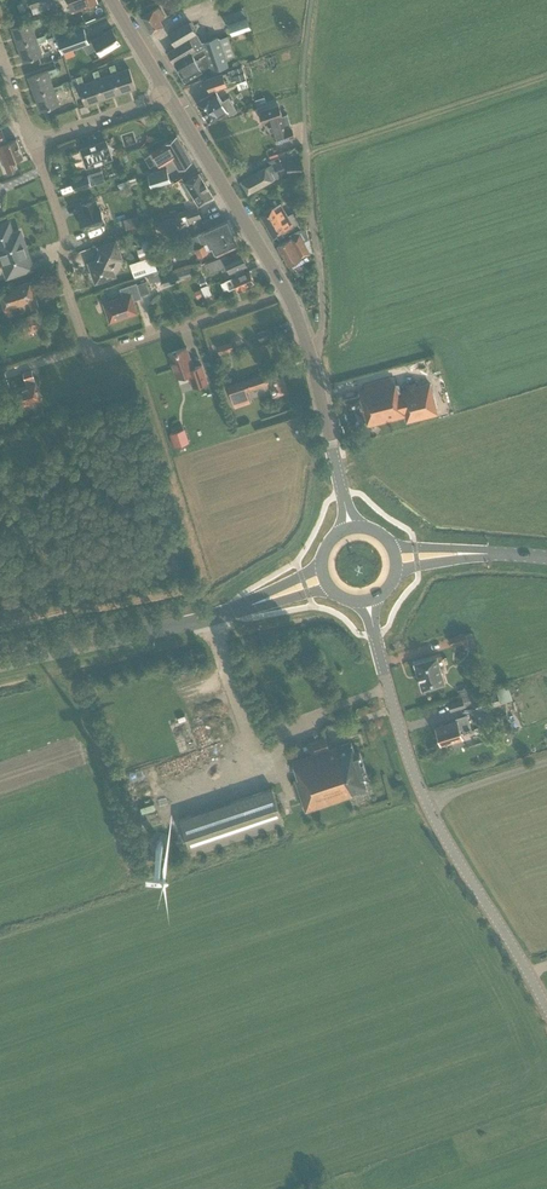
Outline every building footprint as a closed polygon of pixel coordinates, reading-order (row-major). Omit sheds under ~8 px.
[(55,0),(54,0),(29,0),(32,8),(55,0)] [(96,0),(74,0),(77,10),(97,3),(96,0)] [(20,12),(26,10),(23,2),(17,4),(20,12)] [(160,22),(164,19),(158,9),(153,12),(153,11),(141,18),(151,34),(163,27),(160,22)] [(251,28),(247,17),(228,23),(232,34),(251,28)] [(37,38),(36,38),(33,26),(41,24),(39,18),(11,28),(17,45),(37,38)] [(225,59),(234,56),(227,35),(218,39),(217,37),(201,42),(189,22),(168,35),(176,49),(167,54),(184,82),(209,67),(211,73),(228,67),(225,59)] [(62,51),(65,57),(86,50),(88,53),(95,49),(100,57),(102,56),(122,44),(112,28),(93,40),(89,42),(84,28),(57,37),(62,51)] [(55,38),(53,32),(45,35),(48,41),(55,38)] [(45,35),(36,38),(37,38),(17,45),(23,62),(42,55),(38,43),(47,40),(45,35)] [(112,74),(119,94),(136,88),(129,69),(117,73),(114,64),(109,66),(112,74)] [(245,78),(241,66),(233,69),(228,71),(232,81),(236,79),(236,81),(245,78)] [(54,87),(50,76),(58,73),(56,68),(28,77),(34,94),(54,87)] [(96,80),(103,99),(119,94),(112,74),(101,78),(98,70),(93,72),(95,80),(96,80)] [(227,85),(222,73),(205,79),(209,91),(227,85)] [(96,80),(95,80),(84,84),(81,76),(76,77),(86,105),(103,99),(96,80)] [(54,87),(34,94),(40,111),(60,104),(55,92),(64,90),(62,84),(54,87)] [(216,92),(210,95),(197,103),(210,123),(227,112),(230,115),(237,111),(229,98),(222,102),(216,92)] [(277,143),(295,137),(292,129),(291,129),(287,115),(282,117),(278,107),(259,113),(262,123),(269,121),(277,143)] [(191,161),(177,136),(164,143),(165,144),(152,151),(161,166),(173,158),(179,169),(191,161)] [(75,146),(85,142),(83,137),(73,140),(75,146)] [(11,162),(23,157),(16,139),(0,145),(0,154),(4,165),(8,174),(15,171),(11,162)] [(112,158),(106,141),(96,144),(95,143),(91,145),(91,146),(81,149),(87,166),(112,158)] [(65,152),(74,149),(72,143),(63,146),(65,152)] [(284,150),(282,144),(273,147),(275,153),(284,150)] [(301,162),(288,162),(288,153),(285,154),(284,151),(269,156),(270,159),(272,164),(264,168),(241,181),(248,194),(272,180),(278,177),(275,171),(277,170),(288,167),(288,173),(301,172),(301,162)] [(54,171),(65,167),(62,157),(50,160),(54,171)] [(170,181),(166,169),(147,174),(151,187),(170,181)] [(0,182),(0,189),(1,192),(29,182),(26,173),(0,182)] [(199,205),(213,197),(199,173),(185,182),(190,190),(185,193),(191,201),(195,199),(199,205)] [(105,181),(103,174),(93,177),(96,184),(105,181)] [(88,176),(71,182),(75,191),(91,185),(88,176)] [(138,183),(135,177),(128,179),(128,180),(130,186),(138,183)] [(84,212),(78,214),(84,230),(105,223),(99,207),(98,207),(96,200),(81,205),(84,212)] [(293,213),(287,216),(280,205),(273,209),(273,208),(260,215),(274,238),(286,231),(286,230),(293,226),(292,226),(299,222),(293,213)] [(202,219),(199,212),(197,207),(174,214),(177,222),(189,219),(190,223),(202,219)] [(141,228),(137,215),(126,219),(130,232),(141,228)] [(174,217),(158,222),(158,223),(162,232),(177,227),(174,217)] [(235,244),(237,243),(234,237),(232,238),(232,236),(234,235),(227,221),(204,231),(204,232),(198,235),(202,244),(194,247),(199,256),(208,252),(207,251),(212,249),(215,255),(217,254),(217,255),(236,246),(235,244)] [(30,267),(19,233),(12,235),(8,223),(0,226),(0,253),(1,253),(8,275),(30,267)] [(288,235),(290,239),(278,245),(288,265),(302,258),(301,257),(309,253),(308,250),(313,247),(306,227),(297,230),(288,235)] [(92,244),(102,239),(100,234),(89,239),(92,244)] [(122,258),(116,240),(97,246),(100,254),(98,255),(97,257),(97,260),(89,263),(95,282),(115,275),(114,273),(116,272),(122,261),(121,259),(122,258)] [(241,252),(228,258),(227,255),(206,262),(210,272),(227,265),(230,273),(247,265),(241,252)] [(192,274),(190,268),(161,277),(164,286),(176,282),(175,280),(192,274)] [(248,285),(254,282),(249,270),(232,277),(233,277),(226,280),(229,288),(236,285),(238,290),(240,289),(242,289),(245,288),(245,287),(248,285)] [(205,277),(199,279),(201,285),(207,283),(205,277)] [(30,281),(8,288),(9,291),(0,294),(0,298),(6,315),(13,313),(11,307),(18,305),(20,309),(25,308),(23,303),(30,301),(31,306),(37,304),(36,299),(30,281)] [(137,284),(136,283),(120,288),(122,296),(103,303),(108,315),(107,316),(109,323),(117,321),(117,320),(137,313),(133,300),(141,298),(141,295),(150,292),(146,281),(137,284)] [(201,289),(194,291),(198,298),(204,295),(201,289)] [(42,328),(37,312),(21,318),(23,323),(17,325),(20,336),(42,328)] [(260,341),(270,338),(267,330),(257,334),(260,341)] [(217,346),(219,354),(233,350),(231,342),(217,346)] [(193,387),(207,382),(201,365),(193,368),(187,347),(168,353),(176,377),(188,373),(193,387)] [(14,390),(20,407),(41,400),(35,383),(35,384),(33,379),(31,371),(22,374),(26,386),(14,390)] [(266,374),(243,381),(242,379),(227,384),(234,407),(250,402),(247,392),(266,385),(267,388),(270,387),(273,397),(287,392),(281,373),(268,378),(266,374)] [(396,391),(394,381),(358,391),(359,397),(345,401),(351,424),(365,421),(367,426),(404,417),(406,423),(437,414),(429,384),(415,388),(414,383),(406,386),(407,390),(399,392),(398,391),(396,391)] [(444,417),(451,412),(445,403),(438,408),(444,417)] [(14,418),(11,409),(3,412),(6,421),(14,418)] [(177,431),(170,433),(175,447),(182,445),(177,431)] [(471,631),(464,633),(451,637),(454,646),(467,642),(469,647),(476,645),(471,631)] [(438,660),(441,659),(440,656),(414,664),(421,690),(444,684),(438,660)] [(508,686),(496,690),(473,697),(472,695),(462,698),(451,701),(454,711),(465,708),(475,704),(478,711),(501,704),(512,700),(508,686)] [(466,688),(459,690),(461,696),(468,694),(466,689),(466,688)] [(460,734),(471,731),(466,715),(455,719),(456,722),(435,728),(438,738),(437,739),(438,742),(439,743),(440,746),(452,742),(453,745),(456,746),(461,744),(463,742),(462,739),(460,734)] [(363,781),(368,780),(359,752),(354,753),(351,743),(329,750),(325,738),(308,744),(312,756),(292,763),(296,775),(293,776),(305,813),(367,792),(363,781)] [(189,851),(282,820),(270,786),(178,817),(189,851)] [(333,1188),(334,1188),(350,1184),(347,1177),(331,1183),(333,1188)]
